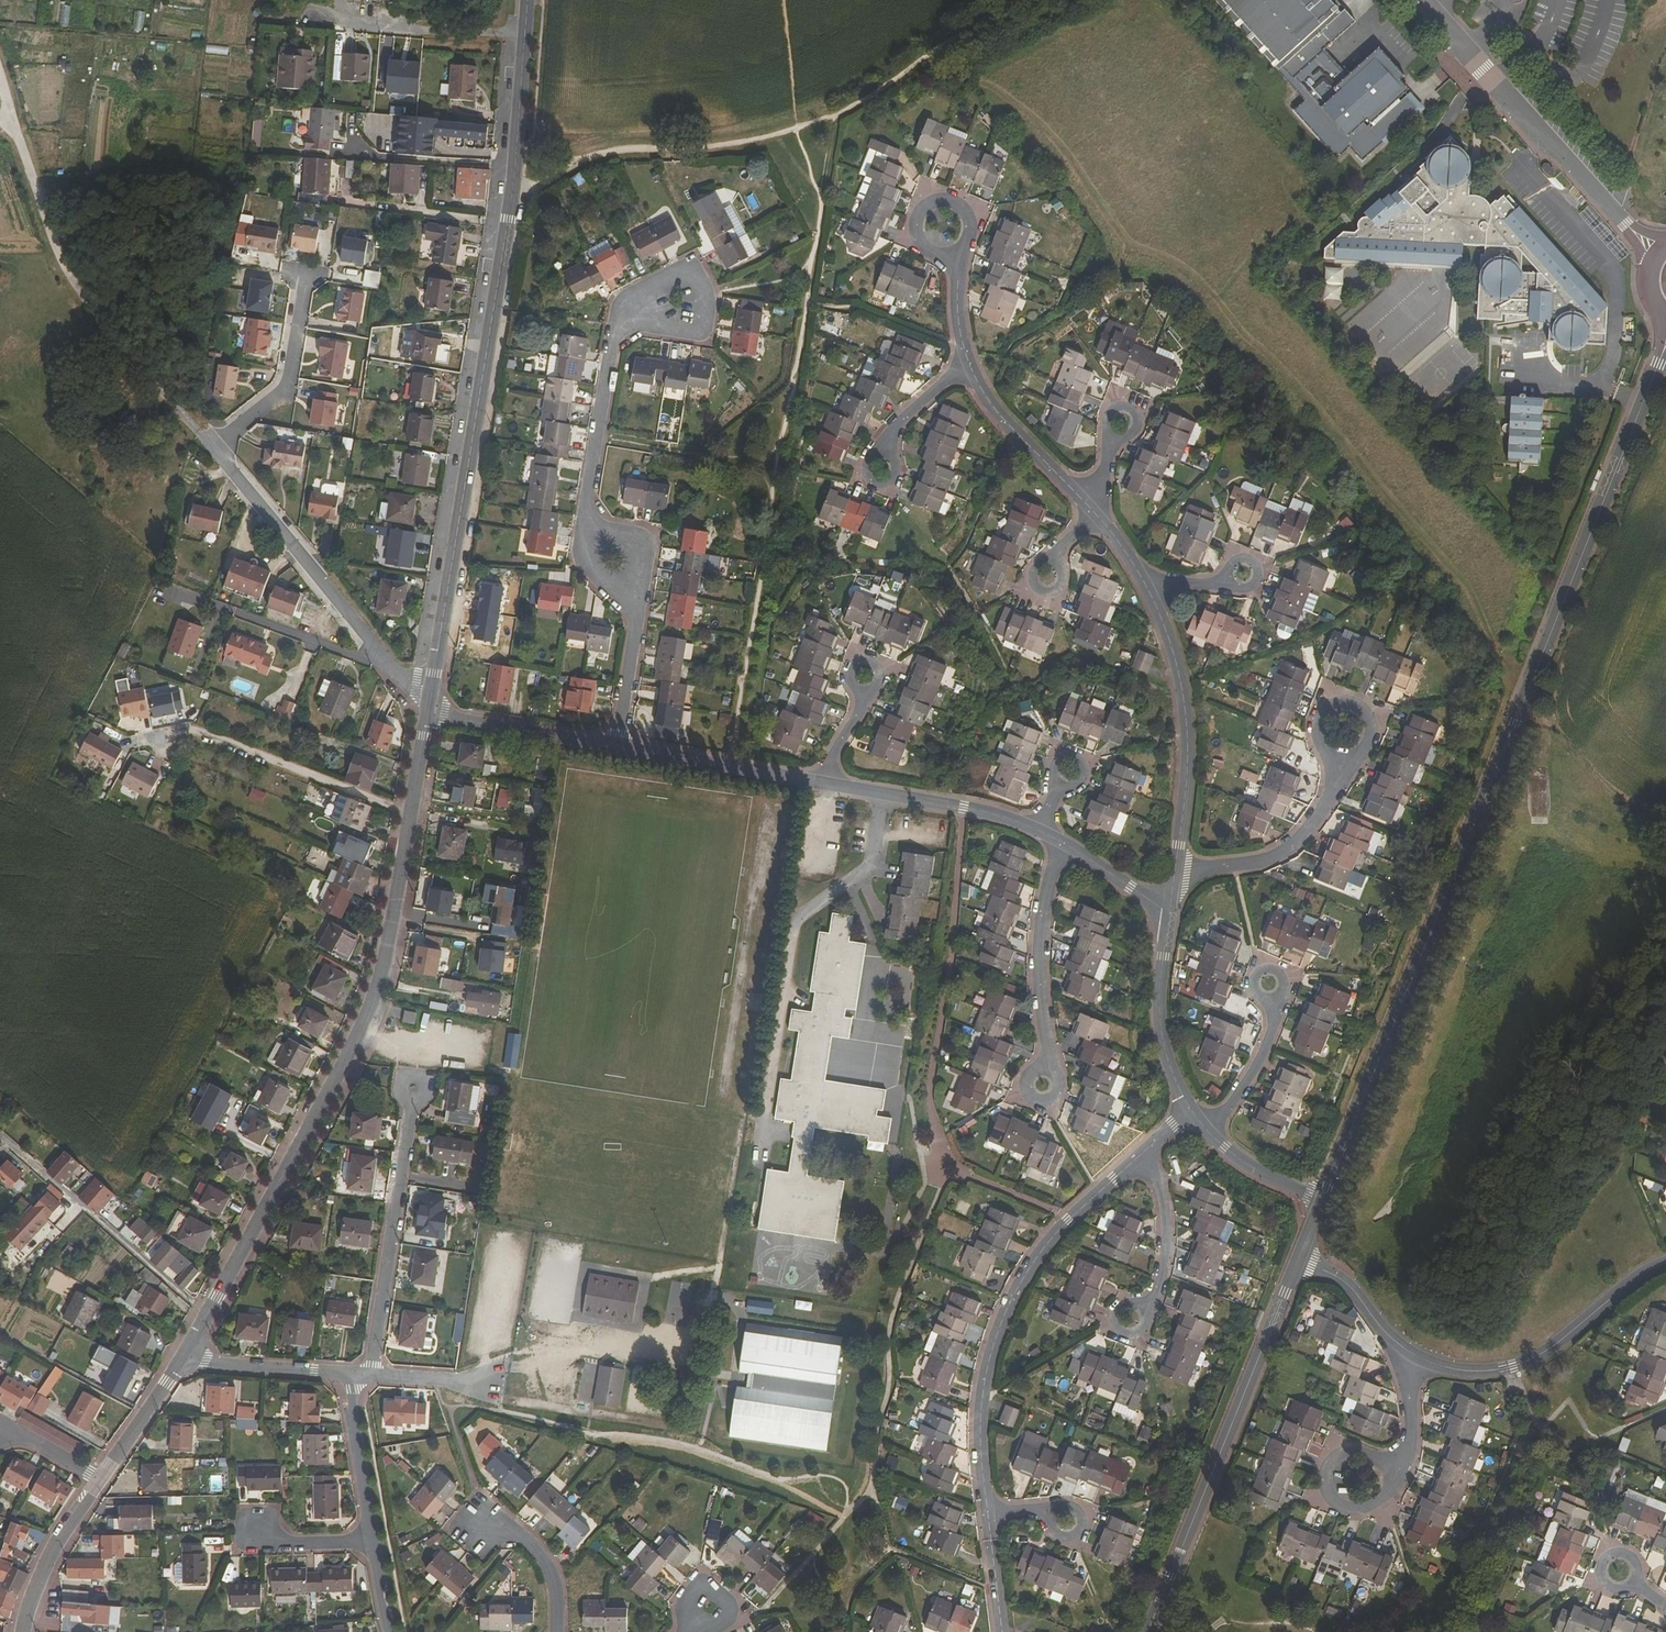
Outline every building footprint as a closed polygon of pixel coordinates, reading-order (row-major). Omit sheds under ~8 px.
[(1290,84),(1330,49),(1360,22),(1341,0),(1217,0),(1290,84)] [(57,23),(60,3),(51,2),(49,22),(57,23)] [(393,55),(410,55),(410,37),(393,36),(393,55)] [(1417,83),(1382,46),(1320,104),(1314,97),(1297,112),(1338,157),(1351,145),(1364,159),(1385,140),(1389,144),(1441,96),(1423,78),(1417,83)] [(295,57),(280,55),(278,88),(310,91),(312,58),(312,51),(295,50),(295,57)] [(370,56),(344,54),(341,81),(368,83),(370,56)] [(419,63),(390,61),(387,90),(417,93),(419,63)] [(225,73),(226,63),(204,62),(203,72),(225,73)] [(477,68),(452,66),(449,100),(475,102),(477,68)] [(298,103),(296,136),(309,137),(310,104),(298,103)] [(330,152),(331,141),(333,141),(336,111),(328,110),(312,109),(309,139),(307,138),(306,149),(330,152)] [(419,134),(488,140),(489,127),(396,119),(393,154),(417,155),(419,134)] [(938,155),(949,128),(928,120),(917,147),(938,155)] [(964,147),(969,135),(949,127),(949,128),(938,155),(935,161),(956,169),(964,147)] [(869,148),(885,155),(883,160),(875,157),(867,176),(874,179),(894,187),(902,168),(894,165),(897,159),(897,160),(901,151),(873,139),(869,148)] [(974,182),(985,155),(964,147),(956,169),(954,174),(974,182)] [(1532,322),(1533,326),(1552,325),(1552,327),(1552,344),(1557,344),(1565,351),(1572,354),(1580,354),(1587,352),(1594,347),(1610,347),(1610,337),(1612,337),(1613,308),(1523,209),(1522,209),(1511,197),(1509,199),(1507,198),(1500,203),(1499,202),(1494,206),(1489,201),(1481,198),(1474,198),(1475,180),(1478,170),(1476,161),(1468,152),(1459,147),(1448,147),(1438,153),(1431,159),(1429,168),(1430,177),(1436,188),(1425,175),(1418,180),(1420,183),(1405,195),(1403,193),(1395,200),(1393,198),(1384,205),(1382,203),(1367,216),(1370,219),(1365,220),(1363,221),(1361,224),(1360,228),(1361,232),(1358,235),(1345,234),(1328,251),(1328,262),(1338,262),(1463,269),(1468,266),(1469,249),(1488,249),(1488,257),(1482,257),(1480,322),(1505,323),(1506,325),(1532,322)] [(994,191),(1005,164),(985,155),(974,182),(994,191)] [(341,158),(342,177),(357,176),(357,158),(341,158)] [(331,160),(305,159),(303,194),(329,196),(331,160)] [(1560,172),(1553,163),(1547,168),(1555,177),(1560,172)] [(391,193),(419,195),(421,166),(392,164),(391,193)] [(486,189),(483,189),(484,180),(490,180),(491,170),(459,168),(457,199),(485,201),(486,189)] [(866,200),(893,211),(901,190),(894,187),(874,179),(866,200)] [(880,229),(884,231),(893,211),(866,200),(857,220),(880,229)] [(732,205),(702,221),(707,230),(705,231),(715,251),(747,234),(732,205)] [(385,224),(386,211),(377,210),(377,224),(385,224)] [(672,246),(671,244),(682,239),(670,218),(651,228),(663,251),(672,246)] [(857,220),(854,219),(845,239),(849,241),(850,252),(863,257),(872,250),(880,229),(857,220)] [(996,240),(1023,251),(1032,230),(1004,219),(996,240)] [(435,242),(432,261),(455,265),(461,230),(429,224),(426,240),(435,242)] [(278,232),(248,226),(243,247),(264,251),(264,255),(273,257),(278,232)] [(306,249),(306,254),(315,255),(319,231),(294,227),(291,246),(306,249)] [(633,241),(628,244),(636,259),(641,256),(642,259),(652,254),(653,256),(663,251),(651,228),(631,238),(633,241)] [(715,251),(721,261),(723,260),(728,269),(757,254),(747,234),(715,251)] [(363,267),(367,244),(344,240),(341,262),(363,267)] [(605,282),(615,277),(614,274),(623,270),(608,240),(588,250),(596,264),(605,282)] [(1023,251),(996,240),(988,260),(994,263),(1015,271),(1023,251)] [(624,266),(631,262),(623,246),(616,250),(624,266)] [(907,270),(886,262),(875,288),(888,293),(884,303),(892,306),(896,297),(907,270)] [(605,282),(596,264),(586,269),(583,263),(563,274),(574,295),(585,290),(586,292),(605,282)] [(1015,271),(994,263),(986,283),(992,286),(1013,294),(1021,274),(1015,271)] [(366,268),(363,284),(379,287),(382,271),(366,268)] [(907,270),(896,297),(916,305),(927,279),(907,270)] [(425,308),(450,312),(454,282),(430,278),(425,308)] [(246,310),(267,313),(272,284),(251,280),(246,310)] [(1013,294),(992,286),(984,306),(986,307),(982,317),(1006,328),(1019,297),(1013,294)] [(342,305),(341,312),(338,311),(337,321),(359,325),(363,296),(347,293),(345,305),(342,305)] [(763,313),(739,309),(737,320),(735,319),(733,331),(759,335),(763,313)] [(832,312),(831,325),(849,327),(851,314),(832,312)] [(270,333),(267,333),(269,323),(248,320),(244,354),(264,357),(266,344),(267,336),(269,337),(270,333)] [(1119,324),(1117,331),(1116,333),(1106,329),(1097,351),(1106,355),(1105,359),(1126,367),(1134,346),(1140,332),(1119,324)] [(381,326),(373,325),(371,335),(380,336),(381,326)] [(733,331),(732,342),(734,342),(732,353),(756,357),(759,335),(733,331)] [(406,333),(402,356),(435,362),(438,345),(441,345),(443,336),(416,332),(406,333)] [(588,350),(585,350),(587,339),(564,335),(560,357),(586,361),(588,350)] [(925,346),(899,335),(895,344),(888,340),(884,341),(881,349),(883,352),(889,355),(886,363),(906,371),(913,374),(925,346)] [(324,357),(321,377),(343,380),(349,346),(322,341),(319,356),(324,357)] [(1144,381),(1155,354),(1134,346),(1126,367),(1123,373),(1144,381)] [(1174,354),(1159,348),(1156,355),(1155,354),(1144,381),(1164,390),(1167,383),(1174,386),(1181,370),(1174,367),(1175,363),(1174,362),(1176,357),(1174,354)] [(1068,349),(1063,362),(1066,363),(1058,383),(1085,394),(1093,374),(1080,369),(1085,358),(1084,356),(1068,349)] [(573,381),(580,382),(582,372),(584,373),(586,361),(560,357),(557,378),(573,381)] [(666,381),(669,361),(647,357),(646,360),(636,358),(632,382),(654,386),(655,379),(666,381)] [(713,365),(703,363),(703,361),(691,359),(690,367),(687,385),(709,389),(713,365)] [(890,389),(898,392),(906,371),(886,363),(879,360),(871,381),(890,389)] [(690,367),(680,365),(680,363),(669,361),(666,381),(665,387),(686,391),(687,385),(690,367)] [(222,366),(215,404),(236,407),(242,369),(222,366)] [(1018,368),(1014,378),(1026,383),(1030,373),(1018,368)] [(415,374),(411,399),(431,402),(436,378),(415,374)] [(574,392),(572,392),(573,381),(557,378),(550,377),(546,399),(572,403),(574,392)] [(874,405),(882,409),(890,389),(871,381),(864,378),(856,398),(874,405)] [(1013,382),(1011,387),(1019,391),(1021,386),(1013,382)] [(1056,406),(1076,414),(1085,394),(1058,383),(1049,403),(1056,406)] [(335,404),(337,395),(319,392),(318,400),(315,400),(311,424),(334,428),(338,404),(335,404)] [(858,422),(866,426),(874,405),(856,398),(847,394),(839,415),(858,422)] [(1506,428),(1506,429),(1506,430),(1508,433),(1511,434),(1513,435),(1512,459),(1523,460),(1523,472),(1527,472),(1530,470),(1531,468),(1531,463),(1544,464),(1547,397),(1514,396),(1513,422),(1511,423),(1508,425),(1506,428)] [(548,421),(566,424),(568,414),(570,414),(572,403),(546,399),(542,421),(548,421)] [(1076,414),(1056,406),(1047,427),(1074,438),(1083,417),(1076,414)] [(822,433),(849,444),(858,422),(839,415),(831,411),(822,433)] [(1196,423),(1169,412),(1160,433),(1188,444),(1196,423)] [(408,440),(430,443),(434,419),(412,415),(408,440)] [(929,440),(956,451),(965,430),(938,418),(929,440)] [(572,437),(570,437),(572,425),(566,424),(548,421),(542,455),(561,458),(568,459),(572,437)] [(849,444),(822,433),(814,452),(841,464),(849,444)] [(1188,444),(1160,433),(1152,453),(1169,460),(1179,464),(1188,444)] [(956,451),(929,440),(921,459),(927,462),(948,470),(956,451)] [(266,449),(264,464),(272,466),(272,470),(281,471),(281,468),(282,465),(286,465),(302,468),(305,448),(297,446),(296,454),(266,449)] [(1134,469),(1161,480),(1169,460),(1152,453),(1142,449),(1134,469)] [(559,480),(557,480),(561,458),(542,455),(537,454),(531,487),(557,491),(559,480)] [(408,456),(403,482),(427,486),(431,459),(408,456)] [(948,470),(927,462),(919,482),(946,493),(954,473),(948,470)] [(1126,490),(1152,501),(1161,480),(1134,469),(1126,490)] [(645,509),(649,483),(627,480),(623,503),(634,505),(634,507),(645,509)] [(911,503),(937,514),(946,493),(919,482),(911,503)] [(1244,501),(1238,498),(1231,515),(1238,518),(1237,520),(1258,528),(1269,501),(1260,498),(1263,489),(1245,482),(1241,491),(1248,493),(1244,501)] [(655,511),(656,508),(667,510),(671,486),(649,483),(645,509),(655,511)] [(535,510),(552,513),(553,502),(556,503),(557,491),(531,487),(528,509),(535,510)] [(830,491),(819,518),(839,526),(849,499),(830,491)] [(312,494),(309,515),(325,518),(325,519),(335,521),(339,499),(312,494)] [(416,498),(392,494),(390,505),(382,503),(380,519),(412,524),(416,498)] [(1045,509),(1018,498),(1010,519),(1037,530),(1045,509)] [(860,534),(870,507),(849,499),(839,526),(860,534)] [(1279,537),(1299,545),(1314,507),(1294,499),(1290,510),(1279,537)] [(1258,528),(1255,536),(1276,544),(1279,537),(1290,510),(1269,501),(1258,528)] [(194,505),(191,504),(186,526),(189,527),(194,505)] [(224,512),(194,505),(189,527),(219,533),(224,512)] [(1216,524),(1213,522),(1216,515),(1192,505),(1180,533),(1207,544),(1216,524)] [(881,542),(891,516),(870,507),(860,534),(881,542)] [(559,526),(557,526),(559,514),(552,513),(535,510),(532,532),(558,536),(559,526)] [(1021,547),(1029,550),(1037,530),(1010,519),(1002,539),(1021,547)] [(411,567),(415,540),(404,538),(405,531),(382,528),(381,535),(392,537),(387,563),(411,567)] [(682,539),(684,540),(682,550),(687,551),(706,554),(709,533),(683,529),(682,539)] [(532,532),(528,553),(552,557),(553,547),(556,547),(558,536),(532,532)] [(1172,554),(1199,565),(1207,544),(1180,533),(1172,554)] [(1008,565),(1013,567),(1021,547),(1002,539),(994,536),(986,557),(1008,565)] [(685,562),(683,562),(682,573),(700,576),(708,578),(712,555),(706,554),(687,551),(685,562)] [(995,594),(999,586),(1008,565),(986,557),(981,555),(973,575),(976,577),(973,585),(995,594)] [(258,569),(256,575),(245,571),(247,565),(235,561),(224,592),(259,605),(270,573),(258,569)] [(1113,571),(1090,562),(1087,571),(1092,573),(1084,593),(1111,604),(1119,584),(1109,580),(1113,571)] [(1311,589),(1322,593),(1330,573),(1303,562),(1295,583),(1311,589)] [(245,571),(256,575),(258,569),(247,565),(245,571)] [(682,573),(674,572),(673,583),(675,583),(673,594),(697,598),(700,576),(682,573)] [(1295,583),(1284,578),(1276,599),(1303,610),(1311,589),(1295,583)] [(407,588),(408,585),(383,581),(378,612),(405,616),(407,599),(413,600),(415,590),(407,588)] [(301,596),(295,612),(299,614),(305,594),(276,584),(275,586),(301,596)] [(560,611),(561,606),(571,607),(574,588),(553,584),(552,586),(541,584),(538,607),(560,611)] [(275,586),(268,607),(294,617),(295,612),(301,596),(275,586)] [(874,606),(876,600),(855,592),(845,619),(865,627),(874,606)] [(1111,604),(1084,593),(1076,614),(1085,618),(1102,625),(1111,604)] [(671,605),(669,605),(666,626),(691,630),(697,598),(673,594),(671,605)] [(1303,610),(1276,599),(1268,619),(1295,630),(1303,610)] [(865,627),(863,632),(884,641),(895,614),(874,606),(865,627)] [(1216,644),(1227,617),(1205,609),(1201,619),(1194,616),(1188,632),(1216,644)] [(1035,621),(1014,612),(1003,639),(1024,648),(1035,621)] [(570,615),(566,638),(588,642),(591,624),(592,616),(581,614),(581,616),(570,615)] [(908,640),(917,643),(926,622),(916,618),(915,622),(895,614),(884,641),(904,649),(908,640)] [(828,633),(832,624),(809,615),(805,624),(811,626),(802,647),(829,657),(837,637),(828,633)] [(1227,617),(1216,644),(1236,652),(1247,625),(1227,617)] [(203,628),(179,618),(162,666),(185,675),(203,628)] [(1085,618),(1077,639),(1103,649),(1112,629),(1102,625),(1085,618)] [(1056,629),(1035,621),(1024,648),(1045,656),(1056,629)] [(586,650),(609,653),(612,630),(601,628),(602,626),(591,624),(588,642),(586,650)] [(233,634),(225,655),(260,669),(265,656),(268,648),(233,634)] [(1334,634),(1325,657),(1333,660),(1332,664),(1353,672),(1356,665),(1364,646),(1334,634)] [(657,658),(683,663),(687,640),(664,636),(662,648),(659,647),(657,658)] [(1364,646),(1356,665),(1376,673),(1385,651),(1387,646),(1367,638),(1364,646)] [(801,670),(821,678),(829,657),(802,647),(794,667),(801,670)] [(1140,651),(1137,659),(1149,664),(1152,656),(1140,651)] [(1394,687),(1405,659),(1385,651),(1376,673),(1374,678),(1394,687)] [(265,656),(260,669),(258,673),(267,676),(274,659),(265,656)] [(947,666),(921,656),(913,676),(939,687),(947,666)] [(655,670),(658,670),(656,680),(663,681),(680,684),(683,663),(657,658),(655,670)] [(1137,659),(1133,668),(1145,673),(1149,664),(1137,659)] [(1415,695),(1426,668),(1405,659),(1394,687),(1415,695)] [(509,704),(516,665),(490,661),(483,699),(509,704)] [(1310,673),(1283,662),(1275,683),(1302,694),(1310,673)] [(802,693),(820,701),(828,680),(821,678),(801,670),(793,690),(802,693)] [(904,697),(931,707),(939,687),(913,676),(904,697)] [(565,710),(590,714),(591,703),(594,704),(598,681),(582,679),(571,677),(565,710)] [(332,682),(325,679),(319,694),(326,697),(320,711),(343,721),(356,690),(333,680),(332,682)] [(680,684),(663,681),(661,693),(659,692),(657,703),(684,707),(687,685),(680,684)] [(1302,694),(1275,683),(1267,704),(1294,715),(1302,694)] [(149,716),(143,688),(118,693),(122,716),(139,712),(140,717),(149,716)] [(171,692),(149,697),(154,717),(176,713),(175,710),(183,708),(180,691),(172,693),(171,692)] [(820,701),(802,693),(794,714),(812,722),(820,725),(829,704),(820,701)] [(914,724),(923,728),(931,707),(904,697),(896,717),(914,724)] [(1069,699),(1058,725),(1079,734),(1090,707),(1069,699)] [(282,707),(278,705),(274,716),(288,721),(294,703),(285,700),(282,707)] [(684,707),(657,703),(656,713),(658,714),(656,724),(680,728),(684,707)] [(1266,727),(1285,735),(1294,715),(1267,704),(1258,724),(1266,727)] [(1090,707),(1079,734),(1100,742),(1102,738),(1111,715),(1090,707)] [(799,741),(803,742),(812,722),(794,714),(784,711),(776,732),(778,732),(774,743),(795,751),(799,741)] [(1122,746),(1132,719),(1112,711),(1111,715),(1102,738),(1122,746)] [(880,735),(906,745),(914,724),(896,717),(888,714),(880,735)] [(1440,725),(1413,714),(1405,734),(1432,745),(1440,725)] [(395,727),(376,720),(367,743),(387,751),(394,733),(393,732),(395,727)] [(1007,742),(1034,753),(1042,732),(1015,722),(1007,742)] [(1285,735),(1266,727),(1258,747),(1285,758),(1293,738),(1285,735)] [(111,768),(120,750),(88,733),(79,751),(111,768)] [(1419,763),(1424,765),(1432,745),(1405,734),(1397,754),(1419,763)] [(906,745),(880,735),(872,755),(898,766),(906,745)] [(1002,765),(1026,774),(1034,753),(1007,742),(998,764),(1002,765)] [(459,764),(482,768),(485,748),(463,744),(459,764)] [(534,747),(533,756),(550,759),(552,751),(534,747)] [(346,782),(372,792),(376,780),(374,779),(380,762),(357,753),(346,782)] [(1397,754),(1393,753),(1384,774),(1407,783),(1410,785),(1419,763),(1397,754)] [(538,759),(533,787),(546,789),(550,761),(538,759)] [(158,776),(131,762),(120,783),(147,797),(158,776)] [(1142,773),(1115,763),(1107,784),(1133,794),(1142,773)] [(1026,774),(1002,765),(991,793),(1019,803),(1030,776),(1026,774)] [(1300,779),(1273,768),(1265,789),(1292,800),(1300,779)] [(1384,774),(1380,772),(1372,792),(1399,802),(1407,783),(1384,774)] [(1133,794),(1107,784),(1099,804),(1120,812),(1126,814),(1133,794)] [(454,804),(473,807),(476,789),(457,785),(454,804)] [(263,802),(267,793),(253,787),(249,796),(263,802)] [(532,806),(525,805),(522,819),(541,822),(546,789),(533,787),(531,797),(534,797),(532,806)] [(1273,815),(1284,819),(1292,800),(1265,789),(1257,809),(1273,815)] [(373,807),(335,792),(325,817),(363,832),(373,807)] [(1399,802),(1372,792),(1363,813),(1390,824),(1399,802)] [(1099,804),(1093,802),(1085,822),(1089,824),(1087,829),(1104,836),(1106,830),(1112,832),(1120,812),(1099,804)] [(1257,809),(1246,804),(1238,825),(1265,836),(1273,815),(1257,809)] [(314,827),(332,831),(334,821),(317,817),(314,827)] [(1374,831),(1348,821),(1340,841),(1360,849),(1366,852),(1374,831)] [(439,857),(461,861),(466,831),(444,827),(439,857)] [(349,838),(342,835),(334,853),(346,858),(364,866),(373,845),(350,835),(349,838)] [(527,843),(498,838),(495,860),(523,865),(527,843)] [(1325,859),(1352,870),(1360,849),(1340,841),(1334,839),(1325,859)] [(1024,860),(1022,859),(1025,850),(1002,841),(990,870),(996,872),(1016,880),(1024,860)] [(921,900),(925,900),(933,857),(905,852),(897,896),(893,895),(886,938),(914,943),(921,900)] [(355,893),(362,896),(374,870),(364,866),(346,858),(335,884),(355,893)] [(1317,880),(1344,890),(1352,870),(1325,859),(1317,880)] [(1016,880),(996,872),(987,893),(994,896),(1014,903),(1022,883),(1016,880)] [(335,884),(333,883),(320,909),(342,920),(355,893),(335,884)] [(455,890),(430,885),(426,908),(451,912),(455,890)] [(524,902),(521,902),(516,932),(524,934),(528,903),(531,887),(523,886),(522,893),(525,893),(524,902)] [(1303,898),(1306,889),(1294,886),(1292,895),(1303,898)] [(491,923),(509,926),(514,890),(498,887),(491,923)] [(1014,903),(994,896),(986,916),(1012,926),(1020,906),(1014,903)] [(1083,928),(1102,936),(1110,915),(1083,904),(1075,925),(1083,928)] [(1266,918),(1272,920),(1264,938),(1285,946),(1295,920),(1269,909),(1266,918)] [(867,944),(850,942),(854,917),(832,913),(829,933),(819,932),(810,992),(815,993),(812,1012),(792,1009),(789,1030),(798,1032),(791,1080),(781,1079),(775,1119),(794,1123),(792,1138),(794,1138),(789,1173),(767,1170),(758,1230),(836,1242),(845,1182),(808,1176),(814,1128),(868,1136),(868,1141),(888,1144),(892,1119),(877,1117),(878,1110),(883,1111),(886,1090),(825,1081),(832,1037),(849,1039),(853,1018),(845,1017),(846,1009),(856,1010),(867,944)] [(987,940),(1004,947),(1012,926),(986,916),(977,936),(987,940)] [(1295,920),(1285,946),(1305,955),(1306,952),(1307,950),(1316,928),(1295,920)] [(347,961),(359,938),(331,923),(319,946),(347,961)] [(1338,931),(1318,923),(1316,928),(1307,950),(1320,955),(1328,958),(1338,931)] [(1221,925),(1217,933),(1213,931),(1205,952),(1232,962),(1240,942),(1238,941),(1242,933),(1221,925)] [(1102,936),(1083,928),(1075,949),(1102,959),(1109,939),(1102,936)] [(425,945),(441,948),(443,938),(427,935),(425,945)] [(1375,940),(1367,938),(1364,948),(1372,950),(1375,940)] [(987,940),(979,961),(1006,971),(1014,951),(1004,947),(987,940)] [(441,950),(417,946),(413,972),(437,976),(441,950)] [(506,949),(480,946),(478,967),(503,971),(506,949)] [(1102,959),(1075,949),(1067,969),(1074,972),(1100,983),(1108,962),(1102,959)] [(1232,962),(1205,952),(1197,972),(1205,975),(1224,982),(1232,962)] [(313,989),(335,1001),(351,970),(330,958),(313,989)] [(1066,992),(1092,1003),(1100,983),(1074,972),(1066,992)] [(1205,975),(1197,995),(1223,1006),(1231,985),(1224,982),(1205,975)] [(440,987),(464,991),(466,981),(442,977),(440,987)] [(1336,1013),(1343,1015),(1351,995),(1324,984),(1316,1005),(1336,1013)] [(983,1010),(1009,1020),(1018,999),(991,989),(983,1010)] [(501,994),(482,991),(481,995),(469,992),(467,1006),(480,1008),(479,1013),(497,1016),(501,994)] [(507,995),(505,1009),(512,1011),(514,996),(507,995)] [(430,1000),(429,1008),(446,1011),(447,1003),(430,1000)] [(1302,1023),(1328,1033),(1336,1013),(1316,1005),(1310,1002),(1302,1023)] [(319,1038),(329,1019),(309,1009),(299,1027),(319,1038)] [(1009,1020),(983,1010),(975,1030),(986,1035),(1001,1041),(1009,1020)] [(403,1022),(414,1025),(417,1013),(405,1011),(403,1022)] [(1100,1045),(1108,1024),(1082,1014),(1074,1034),(1086,1039),(1100,1045)] [(1208,1038),(1235,1049),(1243,1028),(1216,1017),(1208,1038)] [(1293,1043),(1297,1045),(1295,1051),(1311,1058),(1314,1051),(1320,1054),(1328,1033),(1302,1023),(1293,1043)] [(504,1066),(512,1067),(518,1033),(510,1032),(504,1066)] [(305,1060),(307,1061),(315,1046),(293,1034),(286,1047),(278,1043),(268,1060),(297,1075),(305,1060)] [(978,1055),(1004,1066),(1012,1045),(1001,1041),(986,1035),(978,1055)] [(1208,1038),(1200,1058),(1204,1060),(1201,1069),(1218,1076),(1222,1067),(1226,1069),(1235,1049),(1208,1038)] [(1100,1045),(1086,1039),(1078,1060),(1092,1065),(1105,1071),(1113,1050),(1100,1045)] [(1004,1066),(978,1055),(970,1076),(991,1084),(993,1085),(996,1086),(1004,1066)] [(1105,1071),(1092,1065),(1083,1086),(1088,1088),(1114,1098),(1118,1100),(1126,1079),(1105,1071)] [(1275,1089),(1301,1100),(1309,1079),(1283,1068),(1275,1089)] [(969,1114),(974,1101),(983,1105),(986,1097),(991,1084),(970,1076),(964,1074),(951,1107),(969,1114)] [(259,1090),(253,1099),(279,1112),(290,1091),(271,1081),(264,1093),(259,1090)] [(446,1119),(467,1123),(474,1086),(453,1082),(446,1119)] [(1080,1107),(1106,1118),(1114,1098),(1088,1088),(1080,1107)] [(1301,1100),(1275,1089),(1267,1109),(1287,1117),(1293,1120),(1301,1100)] [(202,1114),(209,1098),(201,1094),(193,1109),(202,1114)] [(1072,1128),(1098,1139),(1106,1118),(1080,1107),(1072,1128)] [(1267,1109),(1260,1107),(1252,1127),(1278,1138),(1287,1117),(1267,1109)] [(351,1136),(379,1140),(382,1118),(354,1114),(351,1136)] [(1009,1149),(1020,1122),(1000,1114),(989,1141),(1009,1149)] [(254,1118),(244,1136),(261,1145),(271,1127),(254,1118)] [(1037,1138),(1040,1130),(1020,1122),(1009,1149),(1029,1158),(1037,1138)] [(474,1141),(438,1135),(434,1156),(471,1162),(474,1141)] [(1056,1152),(1058,1146),(1037,1138),(1029,1158),(1027,1165),(1054,1176),(1062,1155),(1056,1152)] [(492,1144),(481,1142),(479,1155),(490,1156),(492,1144)] [(346,1186),(349,1186),(348,1189),(371,1193),(376,1159),(364,1156),(364,1151),(348,1148),(346,1162),(344,1162),(342,1174),(346,1186)] [(47,1173),(62,1186),(63,1185),(81,1165),(66,1152),(47,1173)] [(239,1181),(249,1162),(233,1153),(222,1172),(239,1181)] [(23,1175),(8,1162),(0,1171),(0,1178),(11,1188),(23,1175)] [(140,1183),(149,1188),(155,1178),(145,1173),(140,1183)] [(115,1195),(96,1179),(79,1199),(98,1215),(115,1195)] [(203,1206),(220,1215),(230,1197),(211,1187),(202,1182),(197,1191),(206,1196),(201,1205),(203,1206)] [(1200,1209),(1217,1216),(1225,1196),(1199,1185),(1191,1205),(1200,1209)] [(4,1238),(20,1253),(48,1221),(48,1220),(61,1205),(48,1194),(35,1209),(32,1206),(4,1238)] [(418,1225),(440,1229),(444,1199),(422,1196),(418,1225)] [(18,1220),(31,1205),(22,1197),(10,1212),(18,1220)] [(1010,1238),(1018,1218),(991,1207),(983,1228),(1010,1238)] [(1126,1208),(1124,1214),(1137,1219),(1139,1213),(1126,1208)] [(1217,1216),(1200,1209),(1191,1230),(1199,1233),(1218,1241),(1227,1220),(1217,1216)] [(1099,1228),(1108,1232),(1116,1212),(1113,1210),(1109,1212),(1106,1219),(1103,1218),(1099,1228)] [(1108,1232),(1135,1242),(1138,1234),(1143,1222),(1137,1219),(1124,1214),(1117,1211),(1116,1212),(1108,1232)] [(200,1252),(213,1230),(180,1212),(168,1234),(200,1252)] [(139,1218),(130,1229),(138,1236),(148,1225),(139,1218)] [(341,1243),(368,1247),(372,1223),(345,1218),(341,1243)] [(291,1247),(320,1251),(323,1227),(295,1223),(291,1247)] [(138,1236),(147,1244),(157,1232),(148,1225),(138,1236)] [(1010,1238),(983,1228),(975,1248),(995,1256),(1002,1259),(1010,1238)] [(1100,1252),(1126,1263),(1135,1242),(1108,1232),(1100,1252)] [(1191,1253),(1219,1265),(1228,1245),(1218,1241),(1199,1233),(1191,1253)] [(200,1271),(168,1242),(151,1261),(184,1290),(200,1271)] [(61,1253),(69,1259),(76,1250),(69,1244),(61,1253)] [(961,1266),(965,1268),(962,1274),(982,1282),(985,1275),(987,1276),(995,1256),(975,1248),(969,1246),(961,1266)] [(412,1283),(434,1286),(438,1257),(416,1253),(412,1283)] [(1183,1274),(1211,1285),(1219,1265),(1191,1253),(1183,1274)] [(1072,1280),(1099,1291),(1108,1269),(1081,1259),(1072,1280)] [(169,1288),(160,1280),(146,1268),(139,1276),(151,1287),(163,1295),(169,1288)] [(56,1270),(48,1286),(61,1293),(69,1277),(56,1270)] [(582,1316),(633,1325),(640,1283),(589,1274),(582,1316)] [(665,1323),(687,1326),(692,1283),(670,1280),(665,1323)] [(1086,1309),(1091,1311),(1099,1291),(1072,1280),(1064,1300),(1086,1309)] [(147,1315),(151,1309),(160,1315),(171,1300),(163,1295),(151,1287),(145,1296),(135,1290),(127,1303),(140,1311),(147,1315)] [(1186,1313),(1205,1321),(1213,1300),(1186,1289),(1178,1310),(1186,1313)] [(86,1330),(100,1304),(78,1292),(64,1319),(86,1330)] [(981,1303),(955,1293),(947,1313),(970,1322),(973,1323),(981,1303)] [(1053,1319),(1065,1324),(1077,1329),(1086,1309),(1064,1300),(1059,1298),(1051,1318),(1053,1319)] [(327,1323),(353,1327),(357,1306),(330,1301),(327,1323)] [(124,1308),(138,1315),(140,1311),(127,1303),(124,1308)] [(1665,1336),(1665,1312),(1655,1308),(1647,1328),(1665,1336)] [(1327,1318),(1319,1314),(1312,1336),(1331,1343),(1345,1349),(1353,1328),(1352,1327),(1355,1319),(1330,1309),(1327,1318)] [(400,1345),(423,1349),(428,1315),(405,1311),(400,1345)] [(947,1313),(942,1311),(934,1332),(939,1335),(961,1343),(970,1322),(947,1313)] [(452,1341),(461,1342),(464,1314),(456,1313),(452,1341)] [(1177,1333),(1204,1344),(1212,1324),(1205,1321),(1186,1313),(1177,1333)] [(237,1337),(265,1341),(269,1319),(241,1315),(237,1337)] [(283,1342),(311,1346),(314,1323),(287,1319),(283,1342)] [(140,1357),(151,1335),(129,1324),(118,1346),(140,1357)] [(728,1437),(828,1449),(841,1338),(745,1326),(739,1371),(806,1379),(804,1394),(735,1386),(728,1437)] [(1665,1359),(1665,1358),(1665,1336),(1647,1328),(1639,1348),(1646,1351),(1665,1359)] [(1169,1354),(1195,1364),(1204,1344),(1177,1333),(1169,1354)] [(931,1355),(958,1366),(966,1345),(961,1343),(939,1335),(931,1355)] [(1345,1349),(1331,1343),(1326,1354),(1327,1357),(1324,1364),(1353,1376),(1359,1378),(1367,1358),(1345,1349)] [(131,1360),(114,1351),(104,1369),(105,1370),(102,1376),(118,1383),(129,1363),(131,1360)] [(1646,1351),(1638,1372),(1664,1383),(1665,1378),(1665,1359),(1646,1351)] [(1090,1352),(1078,1378),(1099,1386),(1110,1360),(1090,1352)] [(1161,1374),(1187,1385),(1195,1364),(1169,1354),(1161,1374)] [(923,1375),(950,1386),(958,1366),(931,1355),(923,1375)] [(140,1364),(131,1360),(129,1363),(138,1368),(140,1364)] [(1110,1360),(1099,1386),(1119,1395),(1127,1375),(1130,1368),(1110,1360)] [(131,1388),(128,1386),(138,1368),(129,1363),(118,1383),(116,1386),(128,1392),(131,1388)] [(596,1405),(618,1409),(625,1370),(603,1366),(596,1405)] [(26,1409),(36,1414),(42,1417),(51,1401),(46,1398),(64,1371),(56,1367),(26,1409)] [(1646,1400),(1655,1403),(1664,1383),(1638,1372),(1629,1369),(1625,1381),(1633,1384),(1627,1399),(1644,1406),(1646,1400)] [(28,1384),(30,1379),(15,1371),(12,1376),(28,1384)] [(1119,1395),(1112,1411),(1133,1419),(1147,1384),(1127,1375),(1119,1395)] [(8,1407),(16,1411),(29,1388),(7,1376),(0,1387),(0,1399),(9,1405),(8,1407)] [(1359,1378),(1353,1376),(1345,1396),(1359,1402),(1371,1407),(1379,1386),(1359,1378)] [(207,1412),(234,1413),(236,1388),(209,1386),(207,1412)] [(84,1392),(68,1421),(86,1431),(103,1402),(84,1392)] [(321,1412),(315,1411),(315,1407),(315,1394),(291,1392),(289,1421),(320,1423),(321,1412)] [(1453,1413),(1479,1424),(1486,1404),(1460,1393),(1453,1413)] [(1288,1420),(1314,1431),(1323,1410),(1296,1399),(1288,1420)] [(955,1423),(950,1421),(954,1411),(933,1402),(920,1433),(930,1437),(946,1443),(949,1436),(955,1423)] [(1350,1423),(1356,1425),(1354,1430),(1369,1436),(1371,1431),(1377,1434),(1386,1413),(1371,1407),(1359,1402),(1350,1423)] [(1009,1406),(1006,1414),(1017,1419),(1020,1410),(1009,1406)] [(238,1419),(256,1420),(257,1408),(238,1407),(238,1419)] [(77,1455),(84,1441),(23,1410),(16,1424),(77,1455)] [(1479,1424),(1453,1413),(1444,1434),(1454,1438),(1478,1448),(1487,1427),(1479,1424)] [(1002,1423),(1014,1428),(1017,1419),(1006,1414),(1002,1423)] [(237,1429),(257,1430),(258,1420),(256,1420),(238,1419),(237,1429)] [(1301,1450),(1306,1452),(1314,1431),(1288,1420),(1279,1441),(1301,1450)] [(170,1450),(192,1452),(193,1424),(172,1423),(170,1450)] [(1660,1426),(1656,1435),(1665,1439),(1665,1424),(1660,1426)] [(305,1465),(329,1465),(328,1435),(305,1435),(305,1465)] [(946,1443),(930,1437),(922,1457),(932,1461),(949,1468),(957,1448),(949,1444),(947,1444),(946,1443)] [(1623,1437),(1618,1450),(1624,1453),(1629,1440),(1623,1437)] [(1446,1458),(1473,1469),(1481,1449),(1478,1448),(1454,1438),(1446,1458)] [(1279,1441),(1274,1439),(1266,1460),(1293,1470),(1301,1450),(1279,1441)] [(1044,1449),(1024,1441),(1013,1467),(1033,1476),(1044,1449)] [(1064,1457),(1057,1475),(1077,1483),(1079,1478),(1088,1456),(1068,1448),(1064,1457)] [(1057,1475),(1064,1457),(1044,1449),(1033,1476),(1053,1484),(1057,1475)] [(501,1450),(485,1468),(493,1475),(492,1476),(501,1484),(518,1464),(501,1450)] [(1088,1456),(1079,1478),(1100,1486),(1111,1459),(1090,1451),(1088,1456)] [(1314,1467),(1318,1458),(1309,1454),(1305,1463),(1314,1467)] [(24,1490),(37,1468),(29,1463),(27,1466),(13,1458),(2,1478),(24,1490)] [(1437,1478),(1464,1489),(1473,1469),(1446,1458),(1437,1478)] [(1121,1495),(1132,1468),(1111,1459),(1100,1486),(1121,1495)] [(1258,1480),(1284,1491),(1293,1470),(1266,1460),(1258,1480)] [(932,1461),(924,1482),(950,1493),(959,1472),(949,1468),(932,1461)] [(519,1496),(535,1478),(518,1464),(501,1484),(509,1491),(510,1489),(519,1496)] [(145,1491),(167,1490),(167,1465),(144,1465),(145,1491)] [(247,1487),(247,1491),(283,1490),(283,1476),(282,1466),(239,1467),(239,1487),(247,1487)] [(44,1470),(31,1493),(53,1505),(56,1501),(63,1505),(74,1488),(51,1476),(52,1474),(44,1470)] [(452,1496),(451,1494),(458,1486),(439,1470),(425,1486),(445,1504),(452,1496)] [(315,1519),(339,1518),(339,1483),(334,1484),(334,1475),(314,1476),(315,1519)] [(1451,1508),(1456,1510),(1464,1489),(1437,1478),(1429,1499),(1451,1508)] [(1284,1491),(1258,1480),(1250,1500),(1276,1511),(1284,1491)] [(537,1509),(535,1510),(544,1518),(562,1497),(544,1483),(529,1502),(537,1509)] [(425,1486),(410,1503),(429,1519),(437,1511),(438,1512),(445,1504),(425,1486)] [(1649,1497),(1629,1488),(1614,1523),(1635,1531),(1649,1497)] [(1589,1511),(1585,1510),(1588,1502),(1564,1493),(1553,1520),(1561,1524),(1581,1531),(1589,1511)] [(553,1525),(554,1523),(562,1530),(574,1516),(579,1511),(562,1497),(544,1518),(553,1525)] [(941,1504),(937,1502),(929,1522),(936,1525),(955,1533),(963,1512),(961,1511),(964,1505),(944,1497),(941,1504)] [(1429,1499),(1424,1497),(1416,1518),(1443,1529),(1451,1508),(1429,1499)] [(1665,1513),(1665,1504),(1649,1497),(1635,1531),(1655,1540),(1665,1513)] [(153,1506),(121,1506),(121,1519),(109,1519),(109,1529),(154,1529),(153,1506)] [(1655,1540),(1652,1547),(1665,1553),(1665,1513),(1655,1540)] [(574,1550),(591,1530),(574,1516),(562,1530),(559,1534),(568,1541),(566,1543),(574,1550)] [(631,1525),(640,1533),(647,1524),(638,1516),(631,1525)] [(1104,1537),(1131,1547),(1139,1527),(1112,1516),(1104,1537)] [(1408,1538),(1435,1548),(1443,1529),(1416,1518),(1408,1538)] [(36,1552),(47,1534),(13,1521),(6,1542),(13,1546),(17,1548),(22,1550),(29,1535),(35,1537),(34,1541),(36,1542),(32,1549),(36,1552)] [(710,1521),(704,1542),(717,1545),(722,1524),(710,1521)] [(1299,1557),(1309,1530),(1289,1522),(1278,1548),(1299,1557)] [(1553,1544),(1580,1554),(1588,1534),(1581,1531),(1561,1524),(1553,1544)] [(955,1533),(936,1525),(928,1546),(955,1556),(963,1536),(955,1533)] [(734,1536),(732,1535),(715,1555),(724,1562),(725,1561),(734,1568),(741,1560),(755,1542),(740,1529),(734,1536)] [(1328,1544),(1330,1539),(1309,1530),(1299,1557),(1319,1565),(1328,1544)] [(126,1535),(94,1536),(94,1545),(104,1545),(104,1559),(106,1559),(127,1559),(126,1535)] [(668,1561),(676,1568),(683,1559),(685,1561),(692,1553),(672,1536),(658,1553),(668,1561)] [(1096,1557),(1123,1568),(1131,1547),(1104,1537),(1096,1557)] [(590,1549),(596,1553),(602,1544),(596,1540),(590,1549)] [(741,1560),(750,1567),(748,1569),(756,1576),(769,1560),(774,1555),(757,1541),(755,1542),(741,1560)] [(1352,1545),(1342,1568),(1362,1576),(1373,1550),(1353,1541),(1352,1545)] [(13,1546),(6,1542),(0,1557),(0,1580),(3,1572),(10,1573),(14,1566),(12,1565),(13,1563),(7,1560),(13,1546)] [(1342,1568),(1352,1545),(1344,1542),(1341,1549),(1328,1544),(1319,1565),(1317,1570),(1338,1579),(1342,1568)] [(640,1567),(655,1579),(663,1571),(661,1569),(668,1561),(658,1553),(649,1544),(634,1562),(640,1567)] [(1580,1554),(1553,1544),(1545,1564),(1564,1572),(1572,1575),(1580,1554)] [(183,1583),(208,1583),(208,1554),(203,1554),(203,1545),(183,1546),(183,1583)] [(13,1555),(26,1562),(30,1554),(22,1550),(17,1548),(13,1555)] [(1017,1567),(1022,1568),(1019,1576),(1045,1587),(1056,1560),(1025,1548),(1017,1567)] [(1373,1550),(1362,1576),(1383,1585),(1394,1558),(1373,1550)] [(451,1556),(449,1557),(441,1551),(426,1569),(442,1583),(459,1563),(451,1556)] [(69,1559),(69,1578),(102,1579),(102,1559),(69,1559)] [(752,1581),(760,1588),(762,1586),(770,1593),(786,1574),(769,1560),(756,1576),(752,1581)] [(1086,1583),(1073,1578),(1076,1569),(1056,1560),(1045,1587),(1079,1601),(1086,1583)] [(1526,1588),(1544,1596),(1546,1589),(1556,1593),(1564,1572),(1545,1564),(1537,1561),(1526,1588)] [(466,1572),(468,1570),(459,1563),(442,1583),(459,1597),(475,1579),(466,1572)] [(19,1595),(30,1573),(26,1572),(14,1566),(10,1573),(3,1572),(0,1580),(0,1581),(2,1581),(0,1585),(0,1588),(19,1595)] [(353,1567),(323,1568),(323,1572),(315,1572),(315,1592),(353,1591),(353,1567)] [(626,1583),(644,1599),(651,1591),(653,1592),(660,1584),(655,1579),(640,1567),(626,1583)] [(315,1572),(306,1573),(306,1568),(272,1569),(273,1593),(315,1592),(315,1572)] [(231,1583),(232,1608),(262,1607),(261,1582),(231,1583)] [(19,1595),(0,1588),(0,1614),(10,1617),(19,1595)] [(88,1604),(89,1593),(63,1591),(64,1602),(88,1604)] [(513,1606),(513,1624),(524,1624),(524,1621),(534,1621),(534,1598),(513,1598),(513,1606)] [(936,1598),(926,1625),(944,1631),(947,1631),(957,1606),(936,1598)] [(605,1601),(584,1601),(584,1625),(594,1625),(594,1628),(605,1628),(605,1609),(605,1601)] [(97,1614),(98,1613),(94,1613),(95,1604),(88,1604),(64,1602),(63,1614),(84,1616),(83,1619),(97,1620),(97,1614)] [(98,1613),(97,1614),(109,1615),(109,1613),(110,1605),(101,1605),(95,1604),(94,1613),(98,1613)] [(119,1617),(128,1618),(129,1607),(110,1605),(109,1613),(120,1614),(119,1617)] [(502,1629),(502,1631),(513,1631),(513,1624),(513,1606),(482,1607),(482,1630),(502,1629)] [(885,1631),(900,1631),(906,1616),(880,1606),(872,1627),(877,1629),(885,1631)] [(977,1615),(957,1606),(947,1631),(970,1631),(977,1615)] [(1574,1607),(1572,1612),(1563,1609),(1555,1629),(1563,1631),(1586,1631),(1593,1614),(1574,1607)] [(605,1631),(627,1631),(627,1609),(605,1609),(605,1628),(605,1631)] [(1614,1622),(1593,1614),(1586,1631),(1610,1631),(1614,1622)] [(1638,1623),(1617,1614),(1614,1622),(1610,1631),(1634,1631),(1638,1623)] [(1659,1631),(1638,1623),(1634,1631),(1659,1631)]
